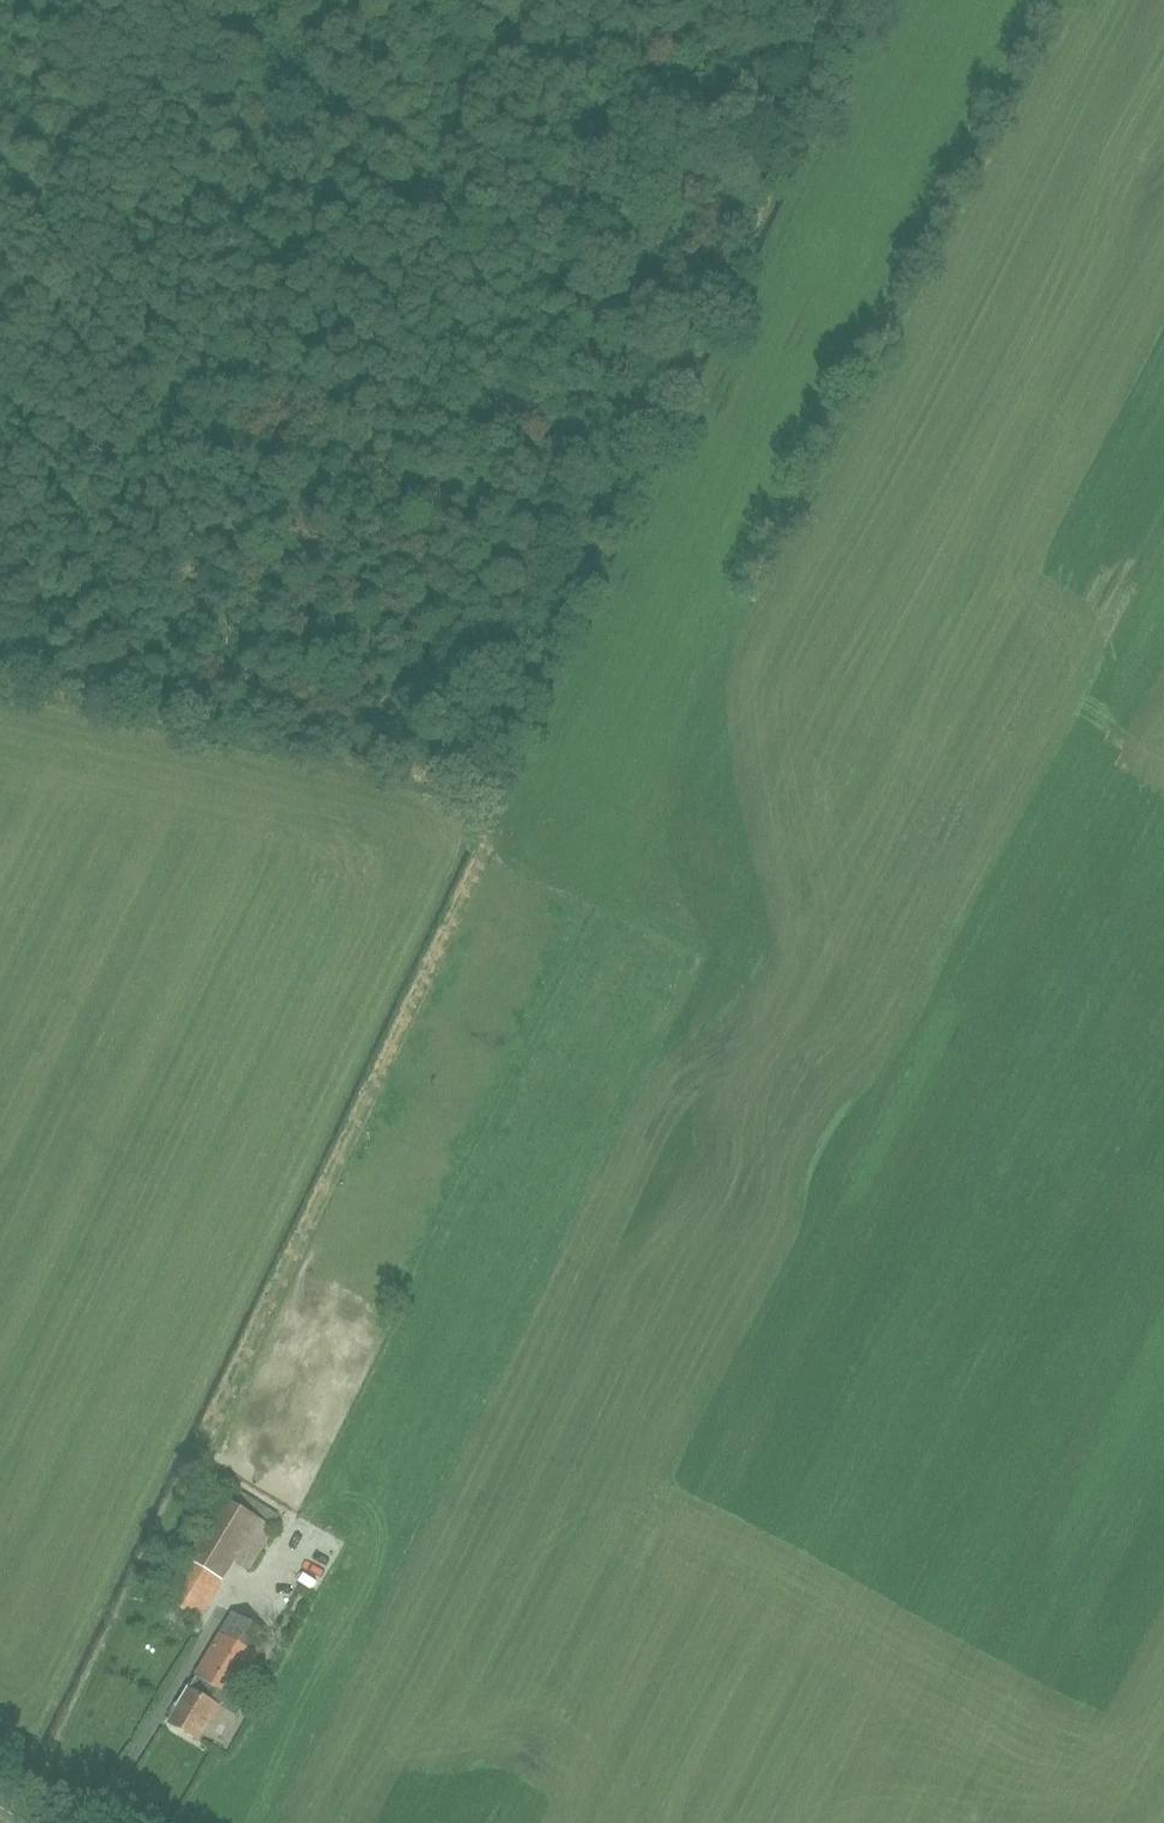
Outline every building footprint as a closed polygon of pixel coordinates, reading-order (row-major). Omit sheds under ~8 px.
[(276,1529),(281,1516),(232,1487),(164,1598),(201,1620),(235,1563),(250,1572),(276,1529)] [(232,1697),(269,1634),(231,1612),(195,1675),(196,1676),(169,1723),(198,1740),(226,1693),(232,1697)]
